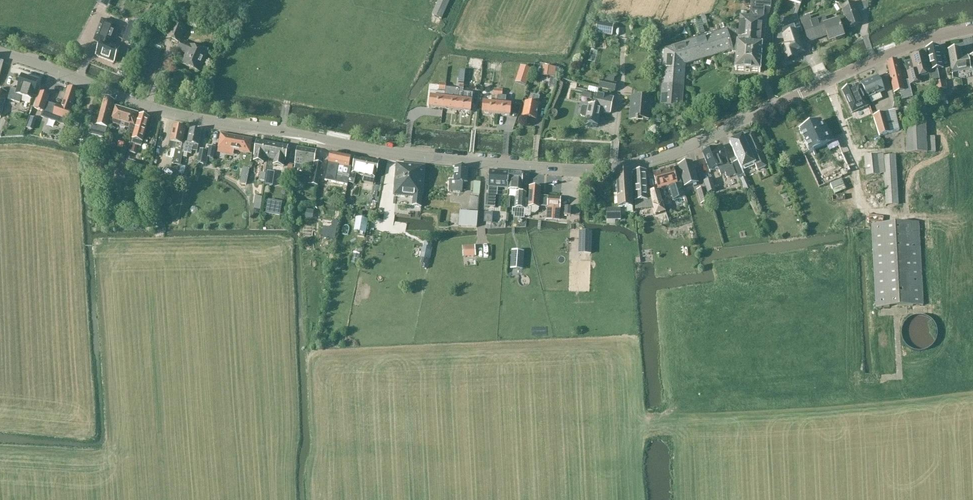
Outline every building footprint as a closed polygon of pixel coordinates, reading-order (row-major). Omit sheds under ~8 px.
[(432,16),(441,20),(450,1),(447,0),(439,0),(432,16)] [(763,18),(764,8),(771,8),(771,0),(751,0),(750,17),(747,17),(741,17),(740,17),(739,23),(738,31),(730,31),(729,29),(665,48),(660,107),(682,109),(686,65),(732,51),(733,53),(736,53),(735,71),(760,73),(763,46),(764,18),(763,18)] [(862,11),(869,9),(868,0),(869,0),(858,0),(860,3),(842,9),(849,29),(862,24),(858,13),(862,11)] [(810,16),(800,19),(808,43),(827,37),(829,43),(845,38),(838,20),(827,24),(825,17),(812,21),(810,16)] [(121,48),(111,44),(117,26),(102,19),(94,42),(101,44),(99,48),(96,57),(114,64),(121,48)] [(595,34),(612,36),(614,25),(598,22),(595,34)] [(139,33),(134,31),(136,25),(130,23),(123,41),(131,45),(132,45),(134,46),(139,33)] [(179,43),(185,28),(176,24),(169,39),(179,43)] [(786,45),(781,46),(786,62),(797,58),(796,55),(804,53),(797,32),(796,32),(784,36),(786,45)] [(208,54),(199,50),(181,43),(178,50),(188,54),(183,66),(200,73),(208,54)] [(131,45),(125,61),(135,65),(140,51),(138,48),(134,46),(132,45),(131,45)] [(936,70),(942,69),(938,48),(926,50),(933,83),(939,81),(936,70)] [(952,73),(970,69),(968,57),(962,58),(960,48),(948,50),(952,73)] [(921,77),(931,75),(926,54),(911,58),(915,72),(908,74),(911,85),(922,82),(921,77)] [(909,80),(902,82),(897,60),(887,63),(894,93),(900,92),(902,100),(913,98),(909,80)] [(121,65),(118,70),(131,75),(134,67),(125,63),(124,66),(121,65)] [(556,68),(543,66),(541,76),(551,78),(550,88),(556,89),(559,70),(556,69),(556,68)] [(524,67),(519,82),(526,85),(531,70),(524,67)] [(601,73),(599,81),(601,81),(599,89),(615,92),(616,85),(605,82),(607,75),(601,73)] [(878,76),(861,83),(861,85),(868,99),(869,98),(872,104),(883,99),(880,93),(885,91),(878,76)] [(1,118),(6,99),(19,103),(21,96),(31,99),(33,93),(34,93),(38,82),(23,77),(19,88),(18,91),(8,88),(7,94),(0,92),(0,118),(1,118)] [(946,83),(934,85),(935,92),(943,90),(947,90),(946,83)] [(858,84),(842,92),(852,113),(868,105),(858,84)] [(40,93),(35,109),(42,112),(41,117),(64,125),(66,120),(68,120),(72,111),(71,110),(78,91),(68,88),(61,108),(47,103),(49,96),(43,94),(40,93)] [(496,115),(499,90),(494,90),(493,96),(492,96),(492,104),(483,103),(482,114),(496,115)] [(505,105),(506,97),(502,97),(503,91),(499,90),(496,115),(510,116),(511,105),(505,105)] [(943,90),(935,92),(937,102),(945,100),(943,90)] [(429,108),(443,110),(444,98),(445,93),(431,92),(429,108)] [(611,108),(613,98),(595,95),(593,106),(588,105),(588,108),(584,107),(582,109),(581,114),(582,116),(586,117),(584,124),(598,127),(601,113),(610,115),(611,108)] [(540,106),(538,106),(540,98),(533,97),(531,104),(525,103),(522,118),(536,121),(540,106)] [(108,128),(115,102),(105,98),(97,126),(98,126),(97,128),(91,127),(89,135),(105,139),(108,128)] [(457,111),(458,100),(444,98),(443,110),(457,111)] [(653,111),(654,101),(650,101),(650,99),(632,98),(630,120),(636,121),(636,122),(638,122),(638,120),(649,121),(649,111),(653,111)] [(471,113),(472,102),(458,100),(457,111),(471,113)] [(135,126),(138,114),(115,107),(111,122),(112,122),(111,124),(127,128),(129,129),(128,134),(134,136),(136,126),(135,126)] [(879,137),(899,131),(895,112),(885,114),(873,118),(879,137)] [(143,143),(150,119),(140,115),(136,126),(134,136),(132,140),(133,140),(129,153),(135,154),(137,146),(141,147),(142,143),(143,143)] [(831,143),(820,120),(799,130),(809,153),(831,143)] [(934,137),(926,138),(926,121),(905,123),(907,154),(927,153),(935,153),(934,137)] [(24,127),(22,135),(39,139),(41,131),(24,127)] [(183,143),(186,130),(174,127),(170,142),(169,148),(176,150),(173,165),(181,166),(184,153),(184,154),(186,143),(183,143)] [(199,146),(201,133),(191,130),(188,143),(186,143),(184,154),(192,155),(192,151),(197,152),(199,146)] [(757,172),(765,168),(752,134),(749,135),(730,143),(736,156),(737,158),(734,159),(735,162),(731,164),(731,165),(732,164),(738,178),(739,177),(746,192),(750,189),(744,175),(743,173),(742,171),(756,165),(757,172)] [(221,135),(218,148),(250,154),(253,140),(221,135)] [(270,160),(273,144),(257,141),(254,157),(253,161),(257,162),(263,163),(264,159),(270,160)] [(831,143),(827,145),(828,145),(830,151),(840,146),(837,141),(831,143)] [(285,163),(289,147),(273,144),(270,160),(274,161),(273,164),(285,166),(285,163)] [(729,165),(727,159),(722,146),(715,148),(702,153),(709,172),(717,168),(720,175),(725,174),(727,179),(736,176),(738,178),(732,164),(731,165),(732,166),(730,167),(729,165)] [(214,159),(216,149),(209,148),(208,157),(214,159)] [(316,152),(298,149),(295,164),(314,167),(314,166),(315,166),(314,171),(312,171),(310,185),(319,186),(322,164),(314,163),(316,152)] [(205,165),(207,151),(200,150),(197,163),(205,165)] [(331,153),(325,181),(347,185),(348,183),(349,178),(350,173),(351,168),(349,167),(351,157),(331,153)] [(379,163),(356,158),(352,174),(350,173),(349,178),(349,180),(348,183),(354,184),(356,175),(375,179),(376,173),(377,173),(379,163)] [(97,179),(108,178),(107,162),(96,163),(97,179)] [(698,184),(698,182),(692,162),(678,166),(684,188),(698,184)] [(403,197),(408,197),(411,166),(397,165),(394,196),(403,197)] [(425,167),(411,166),(408,197),(422,199),(425,167)] [(468,183),(469,169),(455,167),(454,181),(450,181),(449,191),(462,192),(463,182),(468,183)] [(673,169),(654,174),(658,190),(659,189),(667,187),(669,187),(673,201),(685,198),(682,185),(678,186),(674,173),(673,169)] [(510,172),(509,172),(490,171),(488,188),(488,195),(486,195),(485,208),(495,208),(496,196),(497,196),(498,188),(508,189),(508,191),(510,172)] [(634,201),(648,200),(646,171),(633,172),(634,201)] [(273,186),(274,173),(267,172),(265,186),(273,186)] [(510,172),(508,191),(517,191),(517,193),(516,193),(515,209),(525,210),(526,199),(527,194),(521,193),(523,173),(510,172)] [(633,213),(633,208),(631,172),(616,173),(617,208),(626,208),(627,213),(633,213)] [(712,180),(704,182),(708,194),(715,192),(712,180)] [(539,208),(541,188),(529,187),(528,199),(526,199),(525,210),(525,217),(531,217),(531,214),(536,214),(539,211),(539,208)] [(705,188),(697,191),(702,205),(709,203),(705,188)] [(661,203),(659,193),(651,194),(653,204),(661,203)] [(260,211),(262,198),(255,197),(253,210),(260,211)] [(561,198),(548,197),(547,221),(559,222),(561,198)] [(654,208),(657,214),(664,211),(661,205),(654,208)] [(621,209),(617,208),(607,208),(607,220),(620,221),(621,209)] [(477,228),(478,214),(460,213),(459,225),(459,227),(477,228)] [(357,237),(364,238),(365,234),(366,234),(368,221),(358,219),(355,233),(358,233),(357,237)] [(324,228),(322,238),(335,240),(338,222),(333,221),(331,229),(324,228)] [(579,232),(578,240),(585,240),(584,255),(591,255),(592,232),(579,232)] [(464,257),(476,257),(475,247),(463,247),(464,257)] [(512,251),(511,265),(523,266),(524,252),(512,251)] [(519,268),(520,275),(529,274),(528,267),(519,268)] [(890,268),(875,269),(877,292),(892,291),(890,268)] [(936,338),(937,335),(937,331),(936,328),(934,325),(932,322),(930,320),(927,318),(924,317),(921,317),(917,317),(914,317),(911,319),(908,321),(906,323),(904,326),(903,329),(902,332),(902,335),(902,338),(904,342),(905,344),(908,347),(910,349),(913,350),(916,351),(920,351),(923,351),(926,350),(929,349),(932,346),(934,344),(935,341),(936,338)]
